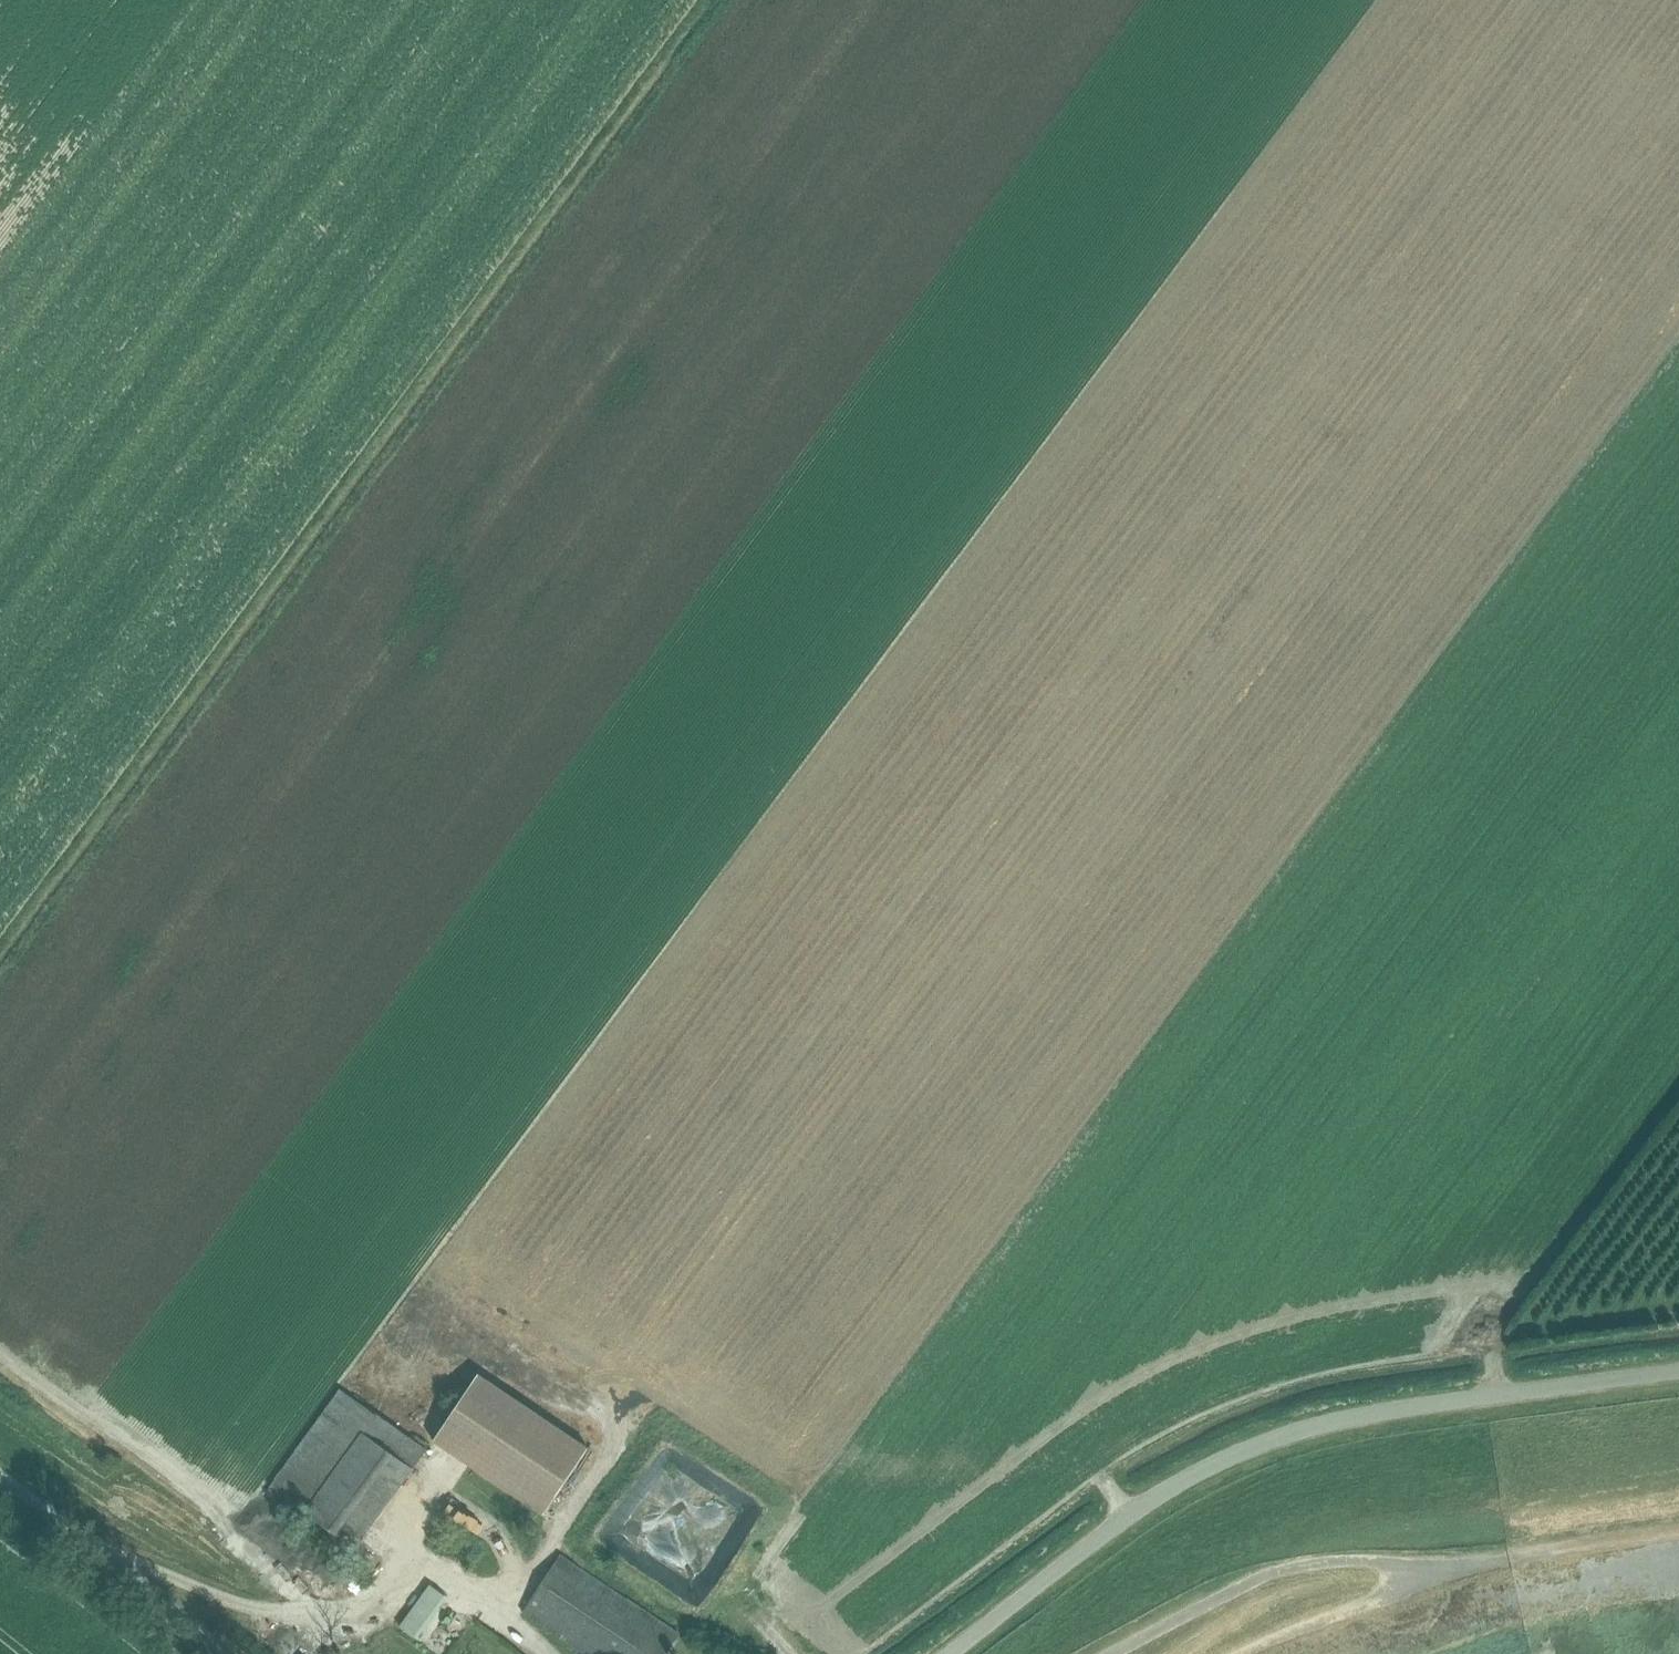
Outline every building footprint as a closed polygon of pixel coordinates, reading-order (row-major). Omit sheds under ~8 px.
[(478,1374),(434,1440),(544,1515),(589,1448),(478,1374)] [(357,1423),(371,1402),(334,1377),(320,1399),(357,1423)] [(370,1424),(304,1495),(344,1533),(411,1461),(370,1424)] [(698,1576),(740,1498),(707,1481),(696,1501),(654,1479),(631,1523),(675,1546),(667,1560),(698,1576)] [(523,1611),(587,1653),(666,1653),(679,1634),(561,1555),(523,1611)] [(421,1574),(391,1620),(408,1630),(438,1585),(421,1574)]
